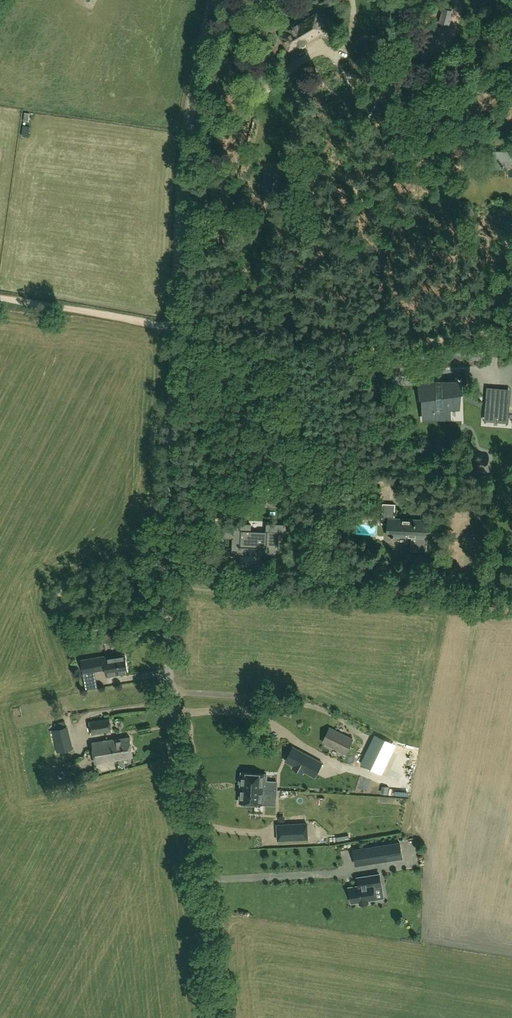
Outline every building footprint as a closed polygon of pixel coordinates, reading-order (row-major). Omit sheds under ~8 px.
[(448,28),(452,9),(442,7),(437,26),(448,28)] [(289,51),(326,29),(317,13),(280,35),(289,51)] [(511,162),(511,150),(493,150),(493,169),(504,169),(504,162),(511,162)] [(461,379),(423,381),(424,389),(425,419),(443,418),(450,418),(450,408),(460,408),(461,379)] [(305,504),(289,504),(288,517),(291,517),(291,515),(305,516),(305,504)] [(428,553),(430,522),(397,520),(397,506),(384,505),(383,525),(391,526),(391,537),(413,538),(413,553),(428,553)] [(231,554),(240,554),(248,554),(248,546),(267,547),(267,549),(269,552),(270,553),(272,553),(275,553),(278,552),(279,550),(279,537),(266,537),(266,531),(250,531),(250,524),(230,523),(229,533),(232,533),(231,554)] [(108,674),(129,671),(126,654),(105,657),(105,655),(82,659),(84,671),(107,668),(108,674)] [(112,731),(110,718),(89,721),(91,734),(112,731)] [(323,742),(346,753),(354,739),(330,727),(323,742)] [(71,731),(64,732),(64,735),(55,736),(56,751),(65,750),(64,739),(72,739),(71,731)] [(96,762),(133,756),(130,737),(93,742),(96,762)] [(232,752),(240,750),(238,742),(230,744),(232,752)] [(372,749),(368,756),(361,753),(356,763),(366,768),(371,759),(374,760),(381,745),(375,743),(372,743),(370,747),(372,749)] [(294,747),(286,761),(294,766),(293,767),(302,773),(303,771),(314,777),(322,763),(294,747)] [(277,790),(277,782),(266,781),(267,774),(242,772),(241,775),(239,777),(239,783),(241,784),(241,787),(277,790)] [(276,797),(277,790),(241,787),(240,802),(243,803),(242,805),(251,806),(251,803),(266,804),(266,796),(276,797)] [(278,840),(313,839),(312,824),(277,825),(278,840)] [(397,858),(395,843),(365,848),(368,863),(397,858)] [(349,887),(352,902),(359,901),(360,904),(369,903),(368,900),(376,898),(374,888),(381,887),(382,887),(380,874),(363,877),(358,878),(359,886),(349,887)]
